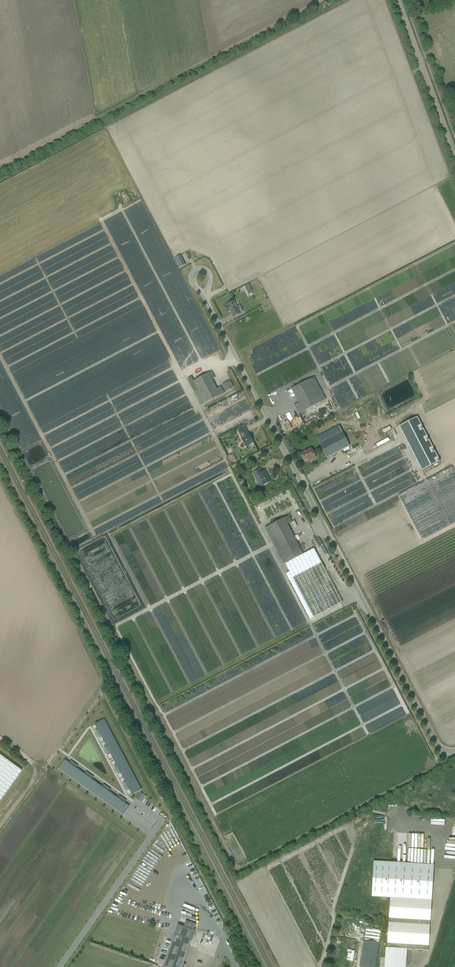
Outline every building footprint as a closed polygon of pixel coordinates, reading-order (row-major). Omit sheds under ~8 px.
[(180,255),(174,258),(179,268),(185,264),(180,255)] [(228,306),(226,307),(228,312),(230,311),(234,317),(241,314),(241,313),(244,312),(240,305),(237,307),(234,301),(227,305),(228,306)] [(205,404),(208,402),(222,395),(225,393),(221,387),(217,389),(209,374),(194,382),(205,404)] [(321,402),(310,380),(291,389),(300,406),(295,408),(299,414),(321,402)] [(222,385),(225,391),(233,387),(230,381),(222,385)] [(417,417),(399,427),(422,471),(440,462),(417,417)] [(249,444),(254,442),(250,435),(249,435),(245,428),(239,432),(242,439),(246,446),(247,447),(250,445),(249,444)] [(320,444),(327,458),(350,446),(343,432),(342,432),(320,444)] [(309,460),(309,459),(315,455),(311,449),(304,452),(305,454),(301,455),(305,462),(309,460)] [(398,495),(422,540),(454,524),(454,473),(452,467),(398,495)] [(263,486),(271,482),(265,471),(262,472),(260,469),(253,472),(255,476),(258,475),(263,486)] [(284,518),(269,526),(265,528),(272,542),(284,564),(303,554),(287,523),(291,521),(289,516),(284,518)] [(314,549),(286,564),(290,572),(314,618),(342,603),(314,549)] [(104,719),(95,724),(100,733),(109,728),(104,719)] [(109,728),(100,733),(104,741),(113,736),(109,728)] [(113,736),(104,741),(109,750),(118,745),(113,736)] [(118,745),(109,750),(113,758),(122,753),(118,745)] [(123,755),(114,760),(118,769),(128,764),(123,755)] [(21,773),(0,757),(0,802),(21,773)] [(65,760),(59,769),(67,775),(73,766),(65,760)] [(128,764),(118,769),(123,777),(132,772),(128,764)] [(73,766),(67,775),(74,780),(80,772),(73,766)] [(80,772),(74,780),(82,786),(88,777),(80,772)] [(132,772),(123,777),(127,786),(137,781),(132,772)] [(88,777),(82,786),(90,791),(96,783),(88,777)] [(137,781),(127,786),(132,794),(141,790),(137,781)] [(98,784),(92,793),(99,798),(105,790),(98,784)] [(105,790),(99,798),(107,804),(113,795),(105,790)] [(113,795),(107,804),(115,809),(121,801),(113,795)] [(121,801),(115,809),(123,815),(129,807),(121,801)] [(432,900),(434,865),(374,861),(371,897),(390,898),(387,948),(386,948),(384,966),(406,966),(407,949),(428,950),(432,900)] [(195,931),(178,924),(163,966),(182,966),(195,931)] [(378,945),(364,943),(360,966),(375,966),(378,945)] [(347,959),(353,961),(355,951),(352,950),(351,953),(348,953),(347,959)]
